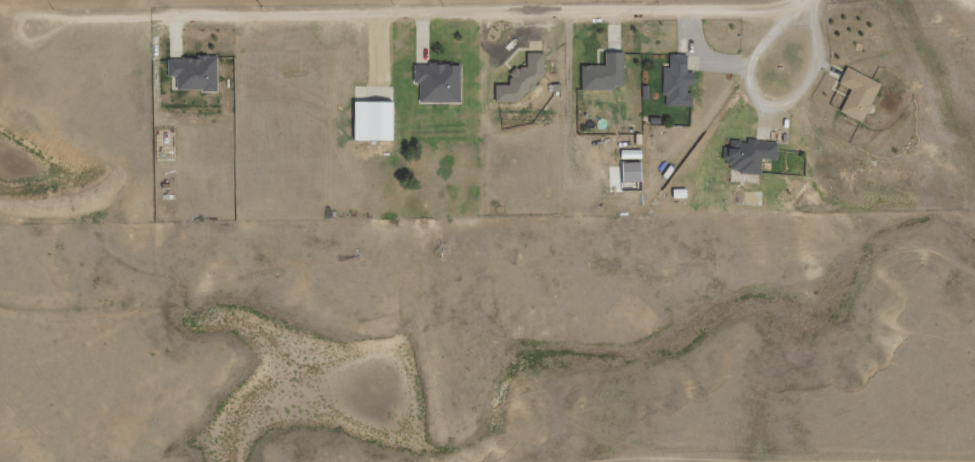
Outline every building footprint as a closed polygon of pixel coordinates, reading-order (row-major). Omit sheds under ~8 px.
[(604,53),(604,66),(580,66),(580,90),(611,89),(611,86),(621,85),(620,52),(604,53)] [(525,53),(525,68),(519,68),(517,69),(514,66),(507,73),(510,77),(508,80),(508,85),(493,85),(493,103),(514,103),(526,92),(529,96),(539,87),(535,83),(543,75),(543,53),(525,53)] [(165,60),(165,76),(174,76),(175,92),(216,92),(216,55),(194,55),(195,60),(165,60)] [(668,56),(668,68),(662,68),(662,96),(665,96),(665,105),(689,105),(689,92),(684,92),(684,85),(691,85),(691,73),(683,73),(683,56),(668,56)] [(412,66),(412,82),(418,82),(418,102),(458,102),(458,66),(412,66)] [(845,68),(838,83),(849,89),(838,110),(861,122),(879,85),(845,68)] [(350,102),(349,141),(389,142),(390,102),(350,102)] [(721,148),(720,160),(724,161),(724,166),(729,166),(728,169),(736,170),(736,174),(757,175),(758,160),(774,161),(775,144),(755,142),(755,140),(747,140),(747,145),(739,144),(739,141),(728,140),(728,148),(721,148)] [(619,183),(639,182),(639,163),(619,163),(619,183)]
